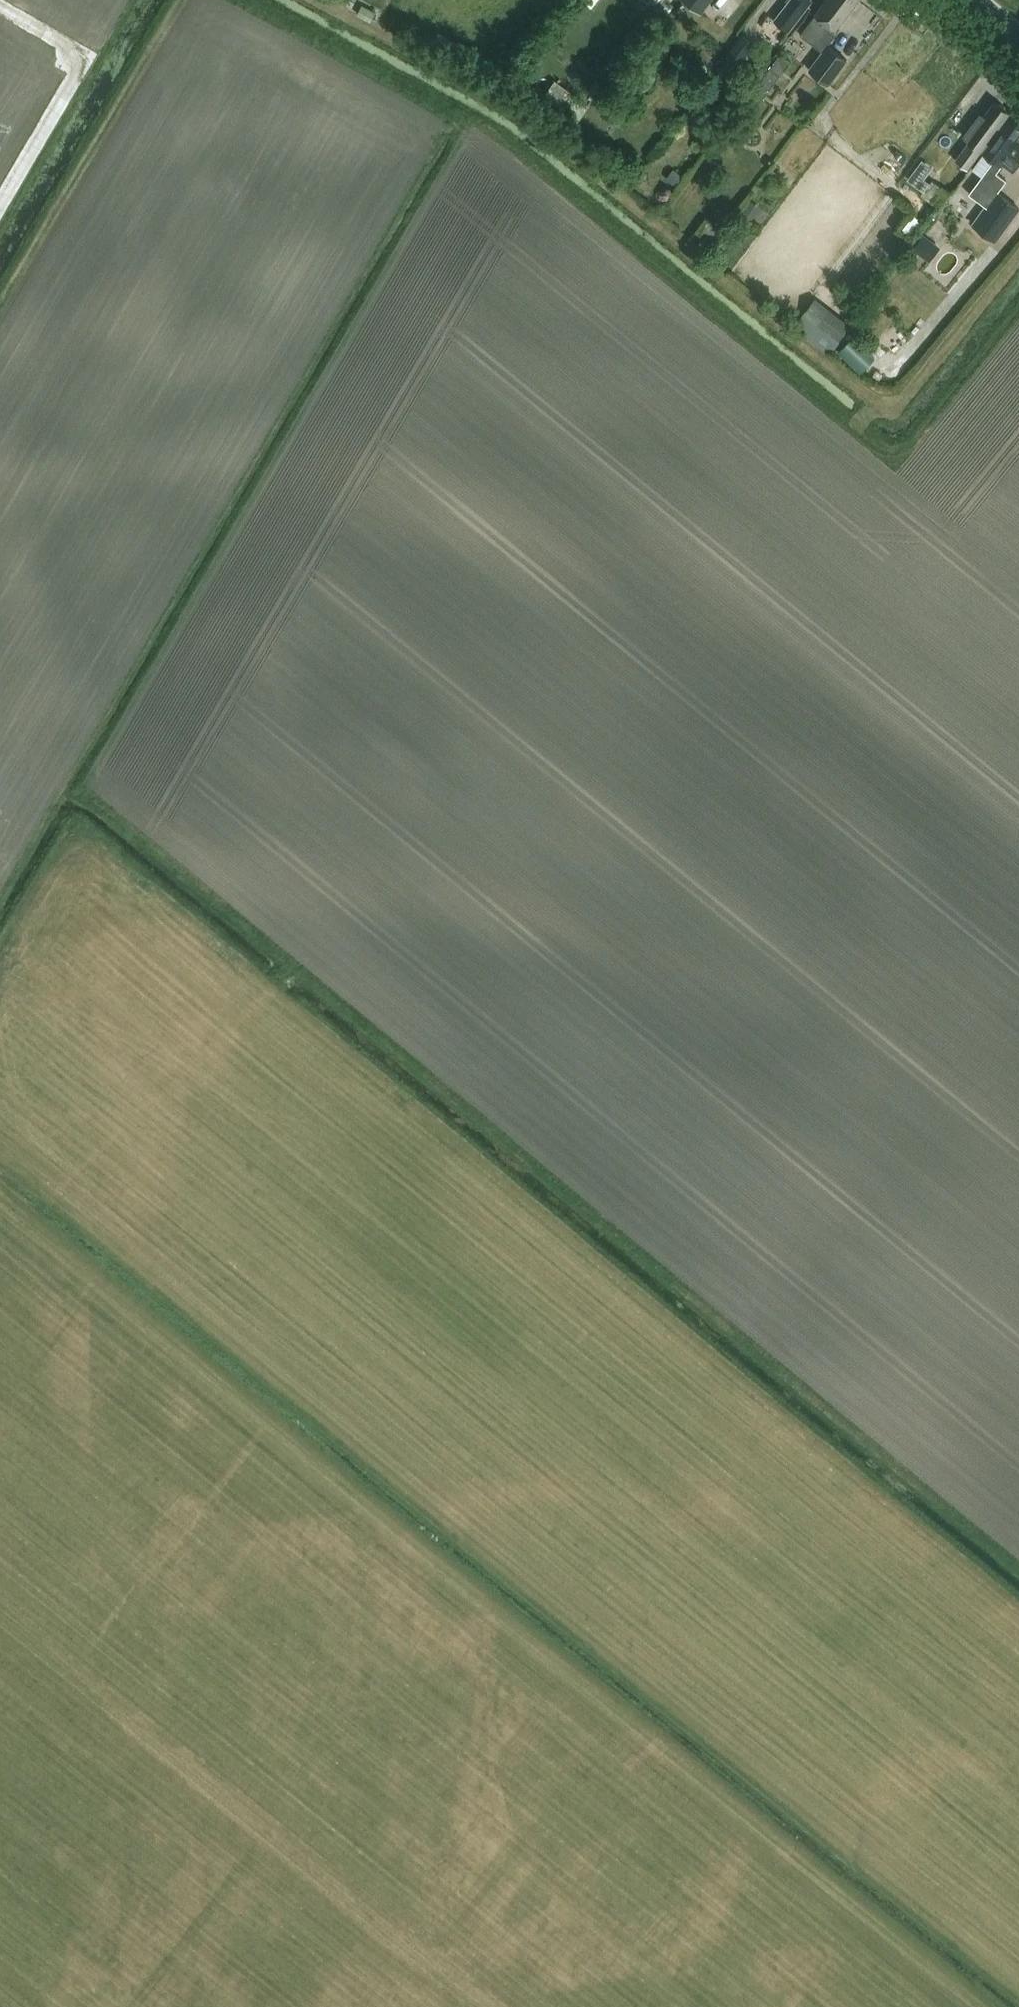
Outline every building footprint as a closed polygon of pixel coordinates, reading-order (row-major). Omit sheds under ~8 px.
[(697,9),(704,0),(686,0),(697,9)] [(811,0),(789,0),(774,19),(788,29),(811,0)] [(814,14),(815,15),(800,34),(822,50),(808,68),(829,84),(848,58),(828,43),(838,30),(837,29),(859,0),(825,0),(814,14)] [(376,12),(362,5),(358,13),(372,20),(376,12)] [(717,66),(728,75),(754,42),(742,33),(717,66)] [(761,100),(790,60),(780,53),(755,87),(752,85),(737,105),(750,114),(760,99),(761,100)] [(590,105),(555,79),(537,103),(571,129),(590,105)] [(969,141),(954,160),(967,170),(1010,112),(994,100),(983,114),(980,111),(962,136),(969,141)] [(1012,172),(1018,162),(1018,139),(1018,138),(1018,137),(1018,118),(1012,113),(983,153),(993,160),(988,168),(995,173),(1001,164),(1012,172)] [(952,193),(933,179),(922,194),(940,208),(952,193)] [(995,241),(1018,208),(1018,207),(995,190),(971,224),(995,241)] [(817,297),(796,324),(830,351),(851,325),(817,297)] [(875,358),(853,336),(839,351),(861,372),(875,358)]
